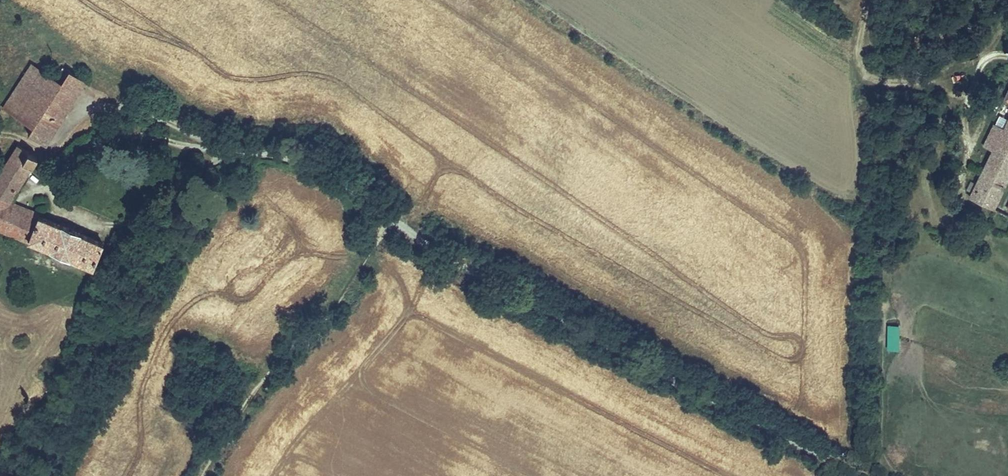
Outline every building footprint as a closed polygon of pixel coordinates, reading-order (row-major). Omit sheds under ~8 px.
[(18,117),(47,72),(32,63),(3,108),(18,117)] [(45,145),(85,80),(69,70),(61,82),(55,78),(47,72),(18,117),(32,126),(28,133),(45,145)] [(1007,118),(1007,104),(1004,103),(1002,102),(983,145),(993,150),(1007,118)] [(1007,174),(1007,118),(993,150),(979,177),(970,198),(991,208),(1007,174)] [(38,216),(37,219),(6,206),(9,201),(24,178),(31,166),(37,157),(17,144),(0,171),(0,229),(28,240),(92,266),(102,242),(38,216)] [(39,213),(9,201),(6,206),(37,219),(38,216),(39,213)] [(885,323),(885,349),(898,348),(898,323),(885,323)]
